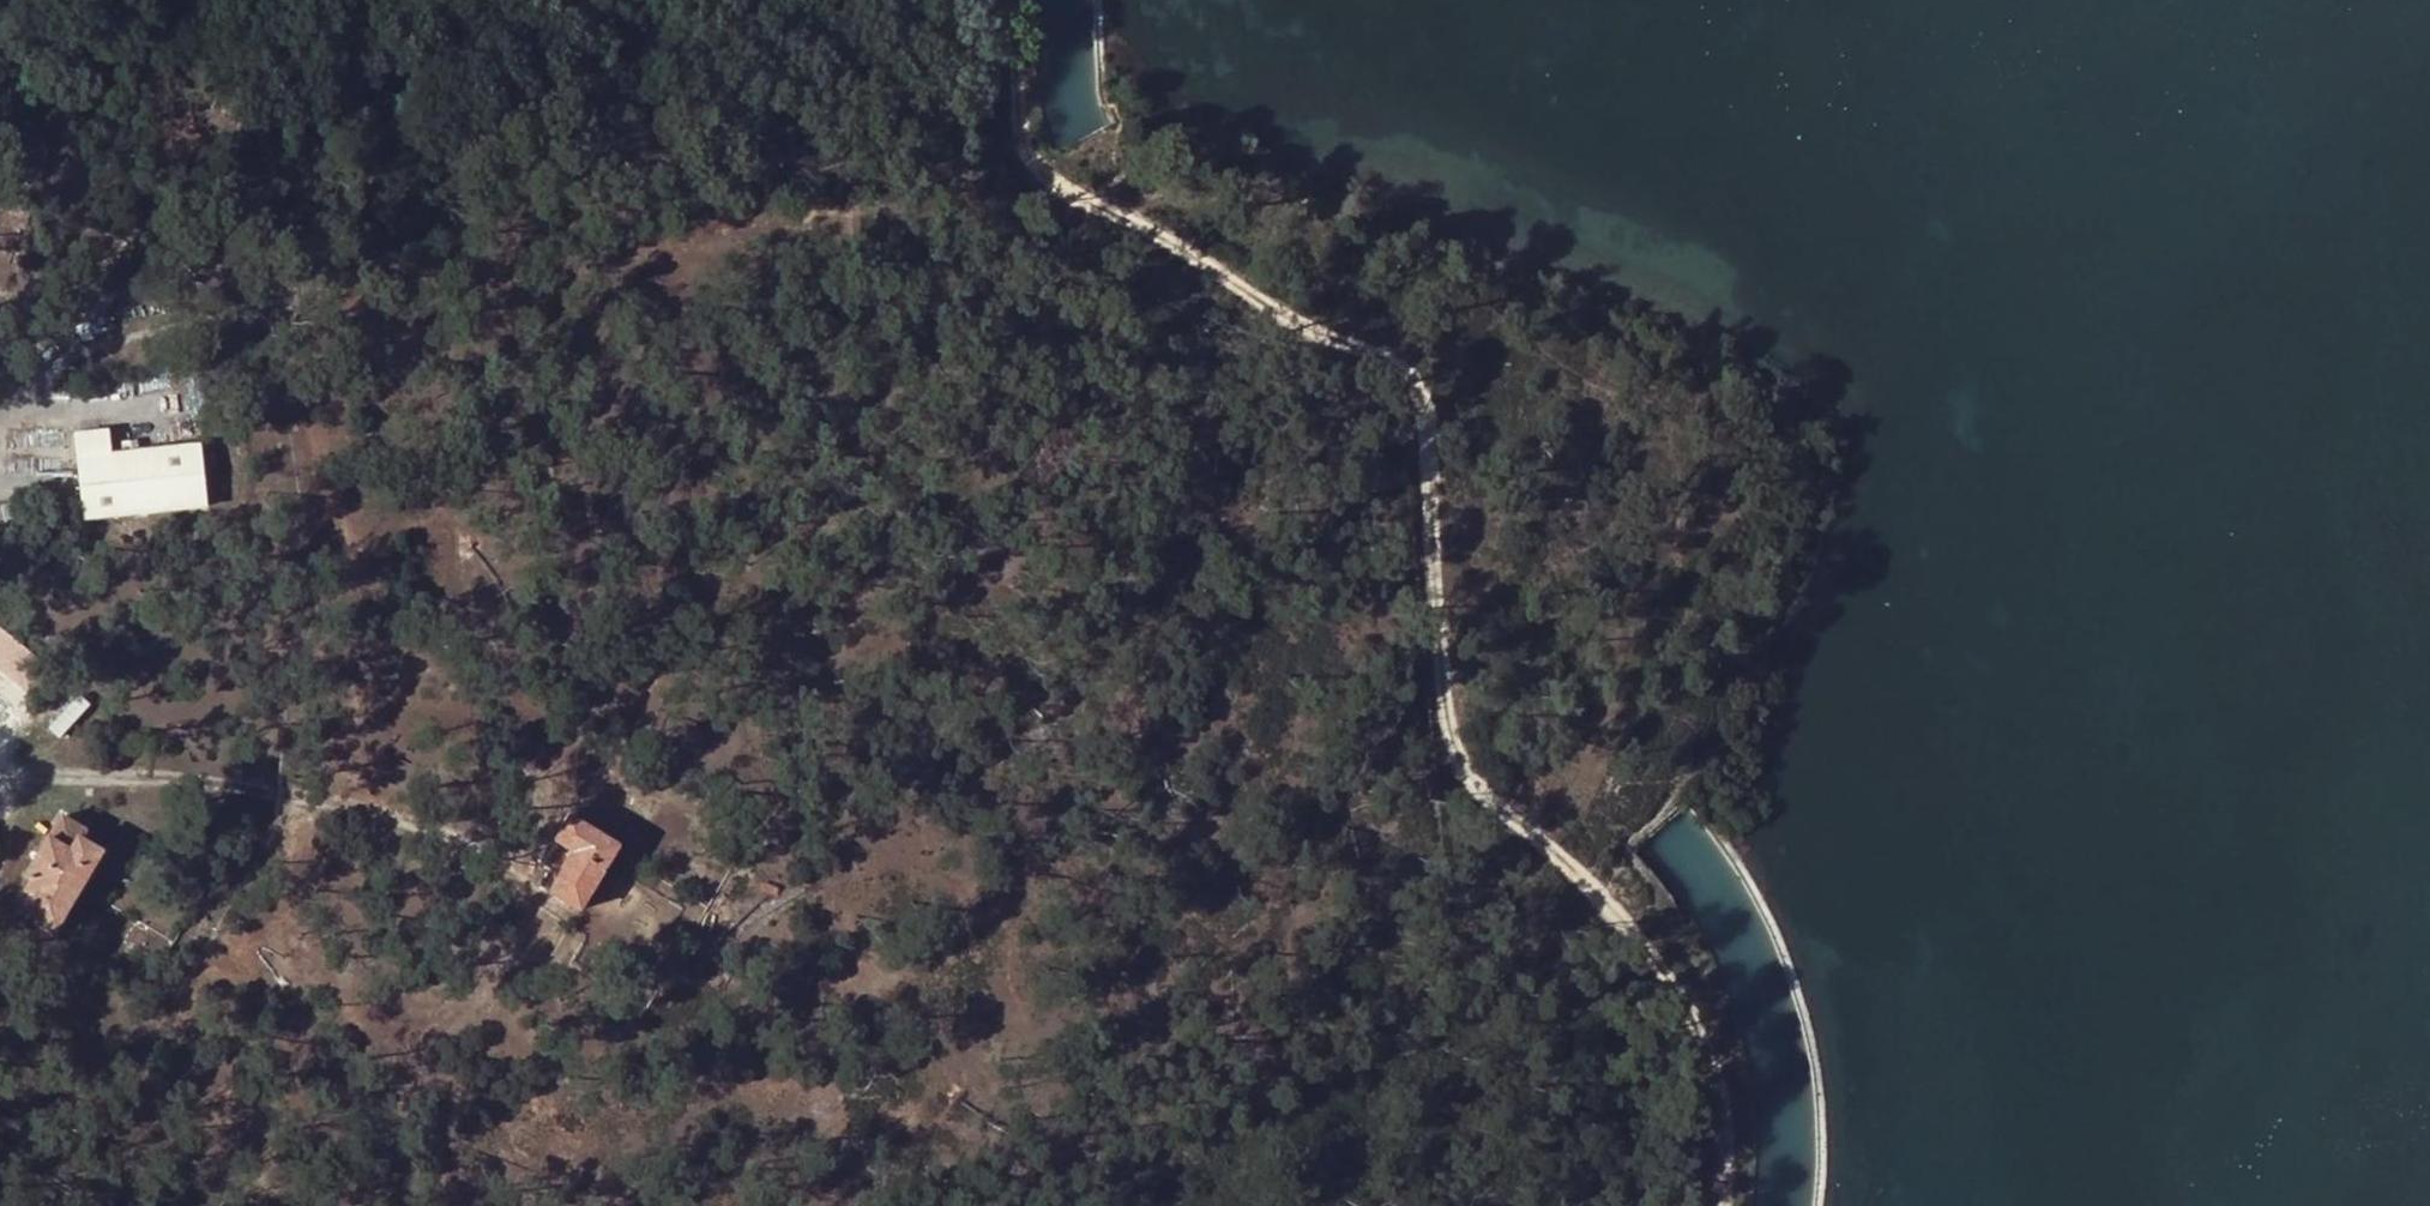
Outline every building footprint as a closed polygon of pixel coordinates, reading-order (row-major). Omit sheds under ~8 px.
[(111,432),(77,435),(87,526),(208,512),(202,451),(113,460),(111,432)] [(0,623),(0,667),(39,698),(59,673),(0,623)] [(59,929),(106,852),(83,838),(89,828),(64,812),(27,873),(35,878),(28,889),(34,893),(25,908),(59,929)] [(623,858),(574,832),(548,881),(555,884),(546,900),(589,922),(623,858)]
